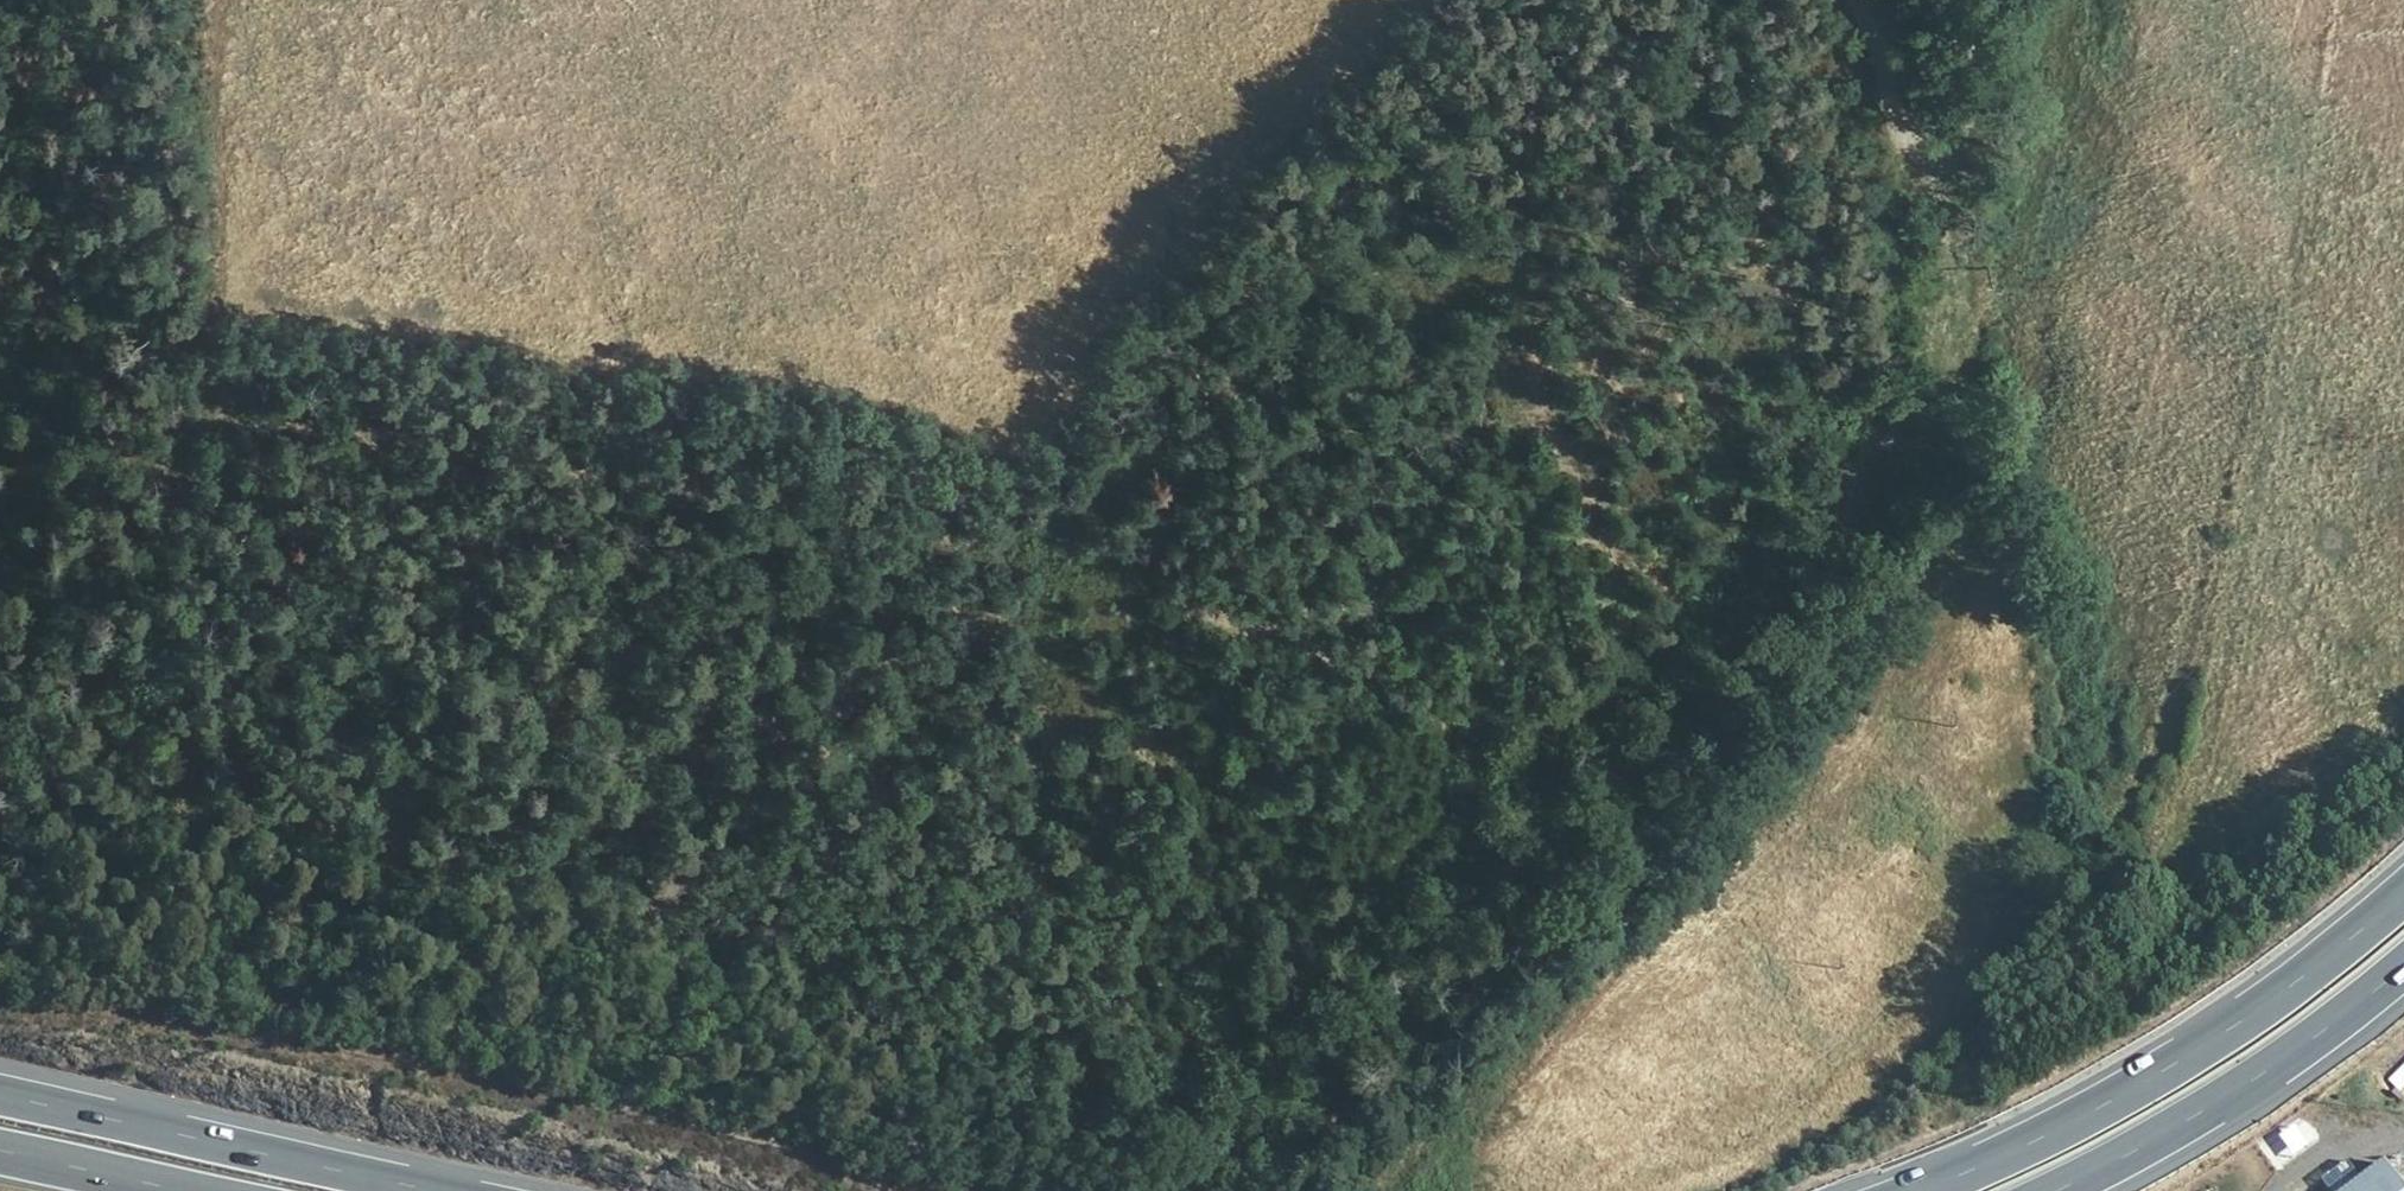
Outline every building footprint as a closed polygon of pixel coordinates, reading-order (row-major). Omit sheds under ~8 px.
[(2403,1083),(2403,1063),(2388,1077),(2398,1088),(2403,1083)] [(2342,1190),(2403,1190),(2403,1183),(2387,1159),(2342,1190)]
